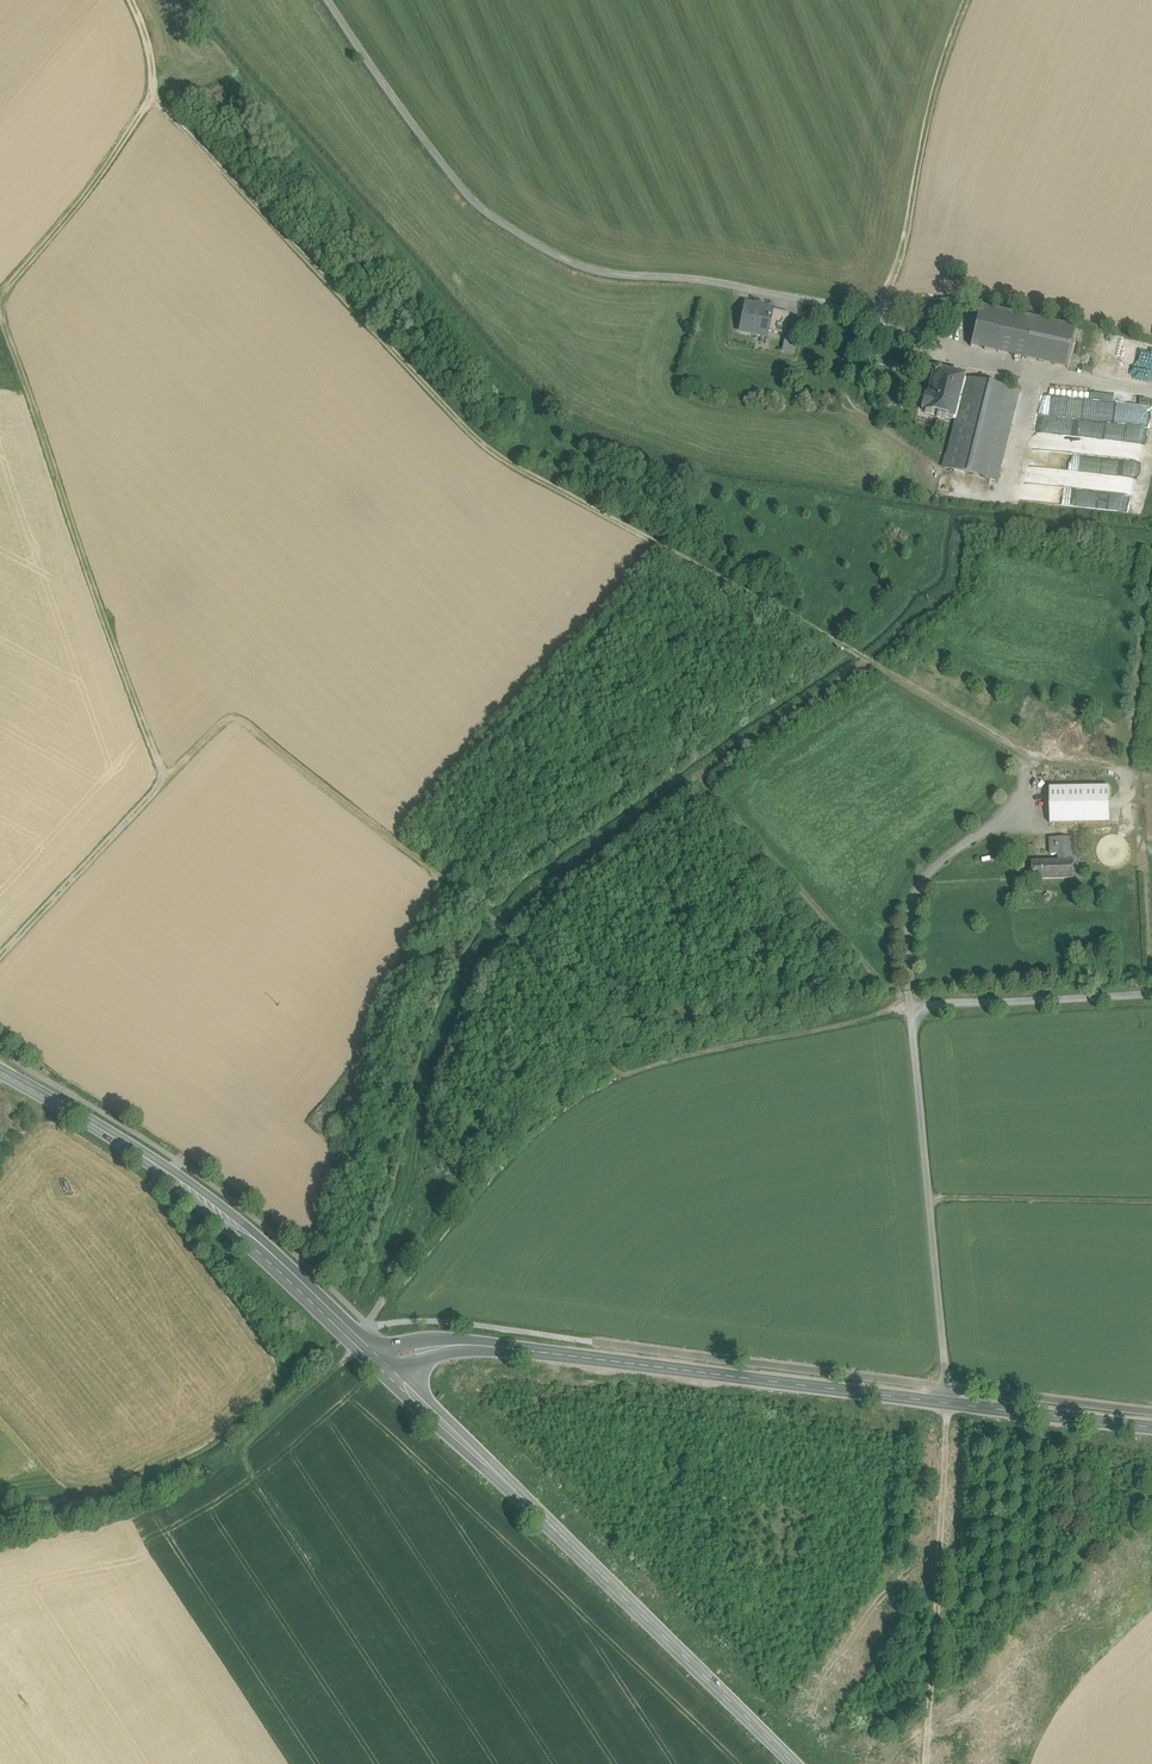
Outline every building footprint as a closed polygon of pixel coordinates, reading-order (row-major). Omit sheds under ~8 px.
[(754,306),(746,304),(741,327),(751,329),(752,331),(759,332),(760,331),(768,333),(768,332),(772,310),(772,309),(764,307),(764,306),(755,304),(754,306)] [(1007,312),(979,306),(970,347),(998,353),(1007,312)] [(772,310),(768,332),(785,335),(789,314),(772,310)] [(1035,319),(1007,312),(998,353),(1026,359),(1035,319)] [(1077,328),(1035,319),(1026,359),(1068,369),(1077,328)] [(751,329),(741,327),(740,332),(767,338),(768,333),(760,331),(759,332),(752,331),(751,329)] [(1090,346),(1104,347),(1104,331),(1090,331),(1090,346)] [(796,359),(799,347),(790,345),(788,357),(796,359)] [(963,378),(940,373),(938,370),(932,373),(934,376),(928,400),(924,400),(922,411),(925,412),(924,413),(936,416),(936,418),(944,419),(944,418),(952,420),(963,378)] [(963,378),(952,420),(956,421),(960,404),(966,379),(963,378)] [(1020,392),(966,379),(960,404),(956,421),(944,469),(997,482),(1020,392)] [(886,387),(878,399),(889,406),(894,398),(891,396),(894,392),(886,387)] [(1025,466),(1022,499),(1119,510),(1122,486),(1130,487),(1131,473),(1141,474),(1148,406),(1116,402),(1117,396),(1059,389),(1058,396),(1040,394),(1037,415),(1066,418),(1064,435),(1034,432),(1032,449),(1080,454),(1078,472),(1025,466)] [(1110,788),(1050,789),(1051,824),(1110,824),(1110,788)] [(1059,863),(1074,862),(1073,838),(1051,839),(1051,856),(1059,856),(1059,863)] [(1059,863),(1033,863),(1033,880),(1074,879),(1074,862),(1059,863)]
